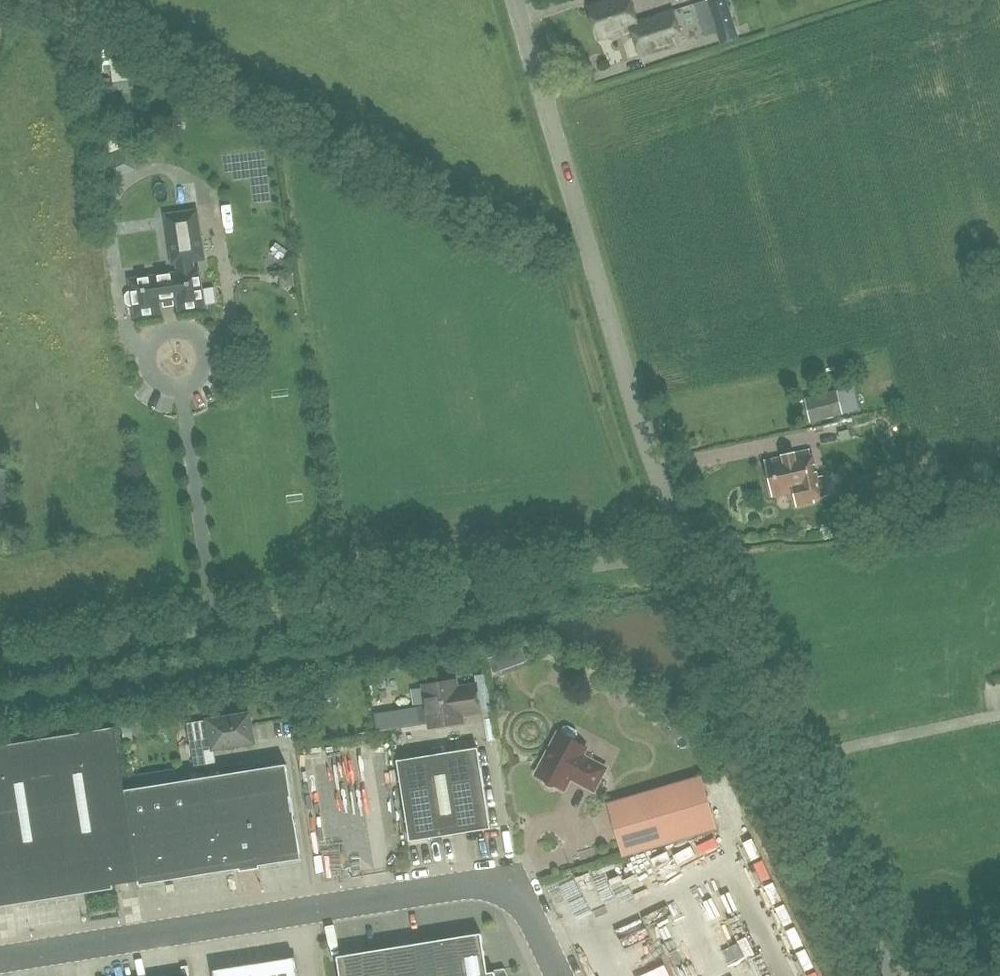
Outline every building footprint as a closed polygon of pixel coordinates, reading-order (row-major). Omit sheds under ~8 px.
[(630,0),(607,0),(588,6),(598,39),(632,28),(640,55),(683,42),(673,10),(636,21),(630,0)] [(717,32),(736,27),(728,0),(708,0),(717,32)] [(96,72),(111,70),(109,45),(94,46),(96,72)] [(134,74),(133,55),(112,56),(113,75),(134,74)] [(141,165),(132,143),(124,147),(133,169),(141,165)] [(104,155),(98,158),(96,159),(99,166),(105,181),(113,177),(104,155)] [(128,292),(126,295),(127,302),(130,304),(134,305),(135,317),(161,313),(159,301),(177,298),(179,310),(205,306),(204,304),(216,303),(214,287),(202,289),(199,269),(195,269),(194,260),(205,259),(197,209),(166,214),(173,263),(176,263),(177,272),(130,279),(132,291),(128,292)] [(288,251),(276,243),(271,250),(273,251),(272,253),(279,258),(280,257),(283,259),(288,251)] [(805,398),(811,421),(842,414),(836,390),(805,398)] [(850,437),(848,429),(838,431),(840,440),(850,437)] [(690,445),(697,444),(696,436),(688,438),(690,445)] [(816,478),(810,449),(782,455),(783,457),(766,461),(773,494),(782,492),(782,493),(794,490),(797,505),(814,501),(814,498),(827,495),(823,476),(816,478)] [(13,505),(6,468),(0,470),(0,508),(13,505)] [(20,553),(19,543),(11,544),(13,554),(20,553)] [(425,685),(432,727),(463,722),(461,713),(481,710),(477,685),(457,688),(456,680),(425,685)] [(213,746),(213,749),(255,742),(250,712),(209,719),(212,738),(191,741),(195,766),(207,764),(205,747),(213,746)] [(205,713),(189,715),(191,734),(208,733),(205,713)] [(560,733),(559,732),(537,774),(544,777),(544,780),(544,782),(545,784),(547,785),(548,786),(550,787),(553,787),(554,787),(556,786),(558,785),(566,789),(572,778),(595,790),(607,767),(584,755),(588,747),(575,740),(578,734),(577,730),(568,725),(564,727),(560,733)] [(260,865),(302,858),(287,764),(125,789),(115,727),(0,745),(0,907),(114,889),(113,885),(140,880),(140,884),(241,868),(241,871),(261,867),(260,865)] [(398,760),(411,841),(492,828),(479,747),(398,760)] [(702,777),(610,805),(624,853),(716,826),(702,777)] [(573,873),(583,895),(615,882),(605,859),(573,873)] [(569,871),(556,879),(569,903),(583,896),(569,871)] [(770,899),(761,903),(773,929),(782,925),(770,899)] [(697,950),(685,954),(674,924),(647,933),(654,953),(647,956),(654,975),(706,975),(697,950)] [(488,972),(482,933),(338,956),(341,975),(496,975),(496,971),(488,972)] [(295,957),(214,970),(215,975),(298,975),(295,957)]
